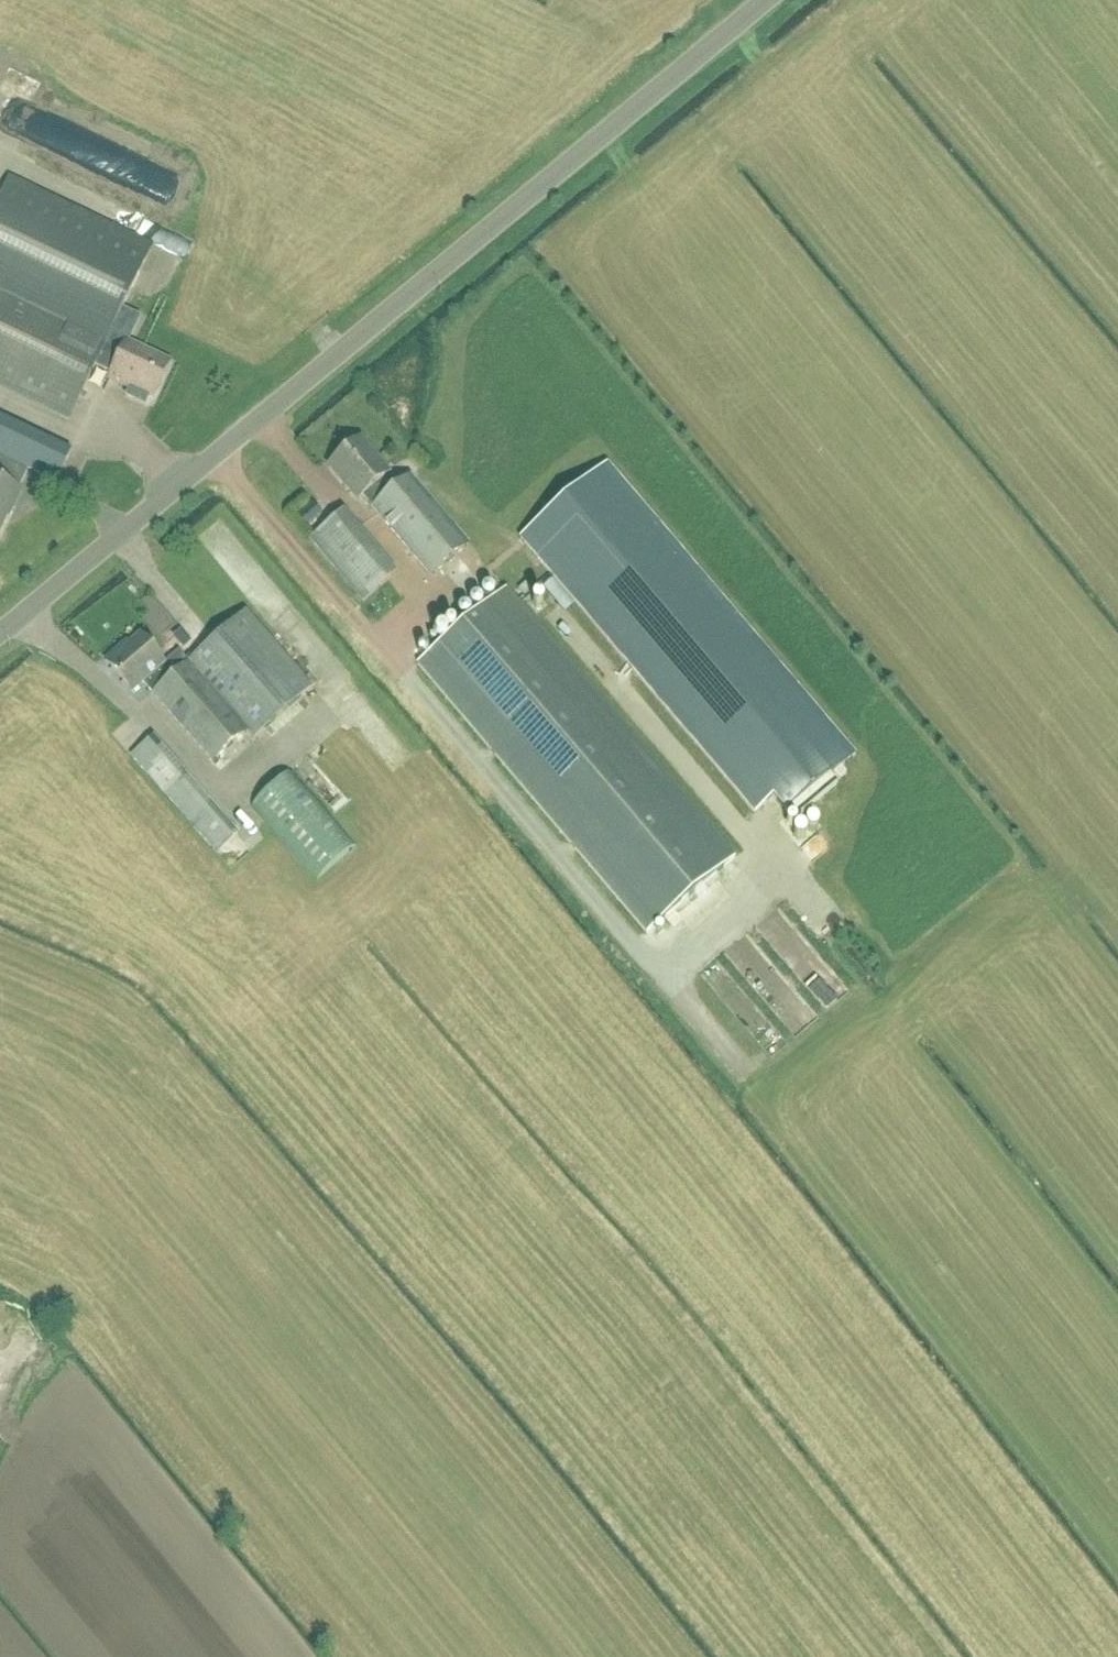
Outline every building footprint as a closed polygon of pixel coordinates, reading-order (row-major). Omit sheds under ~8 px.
[(8,179),(0,196),(0,389),(66,421),(93,367),(109,375),(107,380),(120,386),(121,383),(129,387),(125,397),(143,406),(148,396),(152,398),(168,363),(125,343),(137,318),(123,311),(153,248),(8,179)] [(0,419),(0,458),(24,469),(39,438),(0,419)] [(56,484),(71,453),(39,438),(24,469),(27,470),(56,484)] [(397,486),(359,441),(327,467),(355,501),(361,496),(429,578),(466,547),(408,477),(397,486)] [(27,470),(24,469),(0,458),(0,528),(10,507),(12,508),(20,492),(17,490),(27,470)] [(855,758),(607,467),(520,541),(754,815),(772,799),(786,816),(789,813),(828,780),(855,758)] [(303,530),(321,514),(311,503),(292,519),(303,530)] [(342,513),(310,540),(362,603),(394,576),(342,513)] [(214,561),(228,551),(216,535),(202,545),(214,561)] [(242,604),(265,625),(283,605),(259,584),(242,604)] [(735,859),(506,591),(416,667),(646,936),(735,859)] [(311,689),(245,613),(187,663),(177,652),(162,665),(141,639),(124,653),(121,650),(106,662),(132,694),(144,684),(211,762),(245,733),(251,740),(311,689)] [(160,653),(181,645),(172,619),(150,627),(160,653)] [(216,853),(236,835),(150,739),(130,757),(216,853)] [(315,881),(354,846),(291,774),(251,808),(315,881)] [(706,988),(721,1004),(736,990),(721,974),(706,988)] [(715,1049),(731,1066),(739,1058),(724,1041),(715,1049)]
